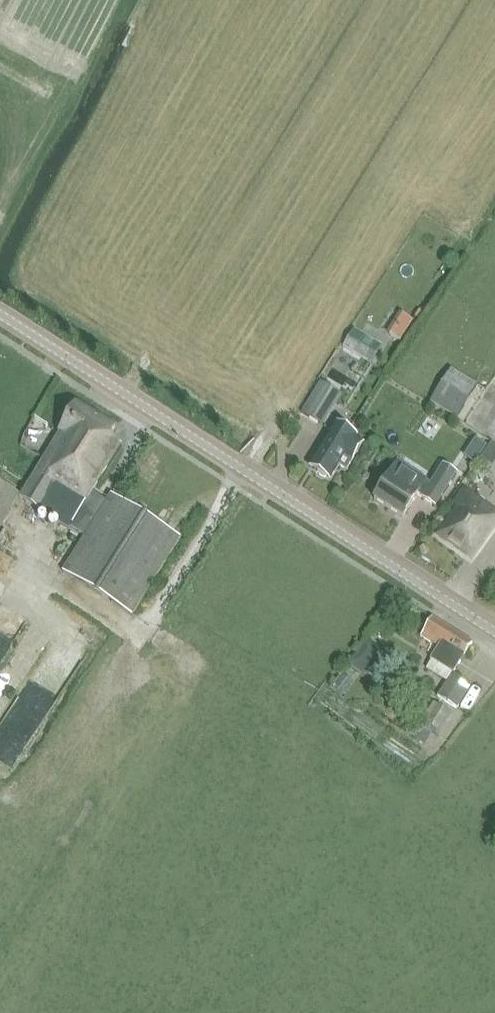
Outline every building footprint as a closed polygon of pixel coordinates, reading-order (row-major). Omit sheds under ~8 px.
[(398,337),(412,317),(399,309),(386,329),(398,337)] [(371,364),(382,345),(354,328),(343,347),(371,364)] [(457,419),(478,385),(451,367),(430,402),(457,419)] [(299,415),(316,425),(335,394),(318,384),(299,415)] [(132,615),(180,538),(110,494),(106,500),(92,491),(122,446),(110,438),(116,426),(76,401),(34,471),(36,472),(35,473),(19,498),(68,529),(70,527),(84,536),(62,571),(132,615)] [(31,415),(20,440),(38,448),(49,424),(31,415)] [(362,442),(341,429),(334,425),(324,442),(308,468),(330,480),(338,466),(346,471),(353,458),(353,457),(362,442)] [(494,455),(494,443),(491,439),(479,454),(490,462),(494,455)] [(430,484),(420,477),(397,463),(375,499),(403,517),(418,494),(422,497),(421,499),(436,508),(451,485),(458,474),(442,464),(430,484)] [(19,496),(0,484),(0,528),(19,496)] [(455,505),(437,535),(472,561),(494,526),(494,510),(463,488),(452,503),(455,505)] [(472,643),(432,618),(420,637),(438,648),(430,660),(452,673),(437,697),(458,710),(472,685),(454,674),(472,643)] [(329,687),(342,698),(362,673),(348,663),(329,687)] [(419,725),(433,733),(440,737),(454,715),(438,705),(437,706),(433,703),(419,725)] [(419,724),(411,736),(429,749),(437,737),(419,724)]
